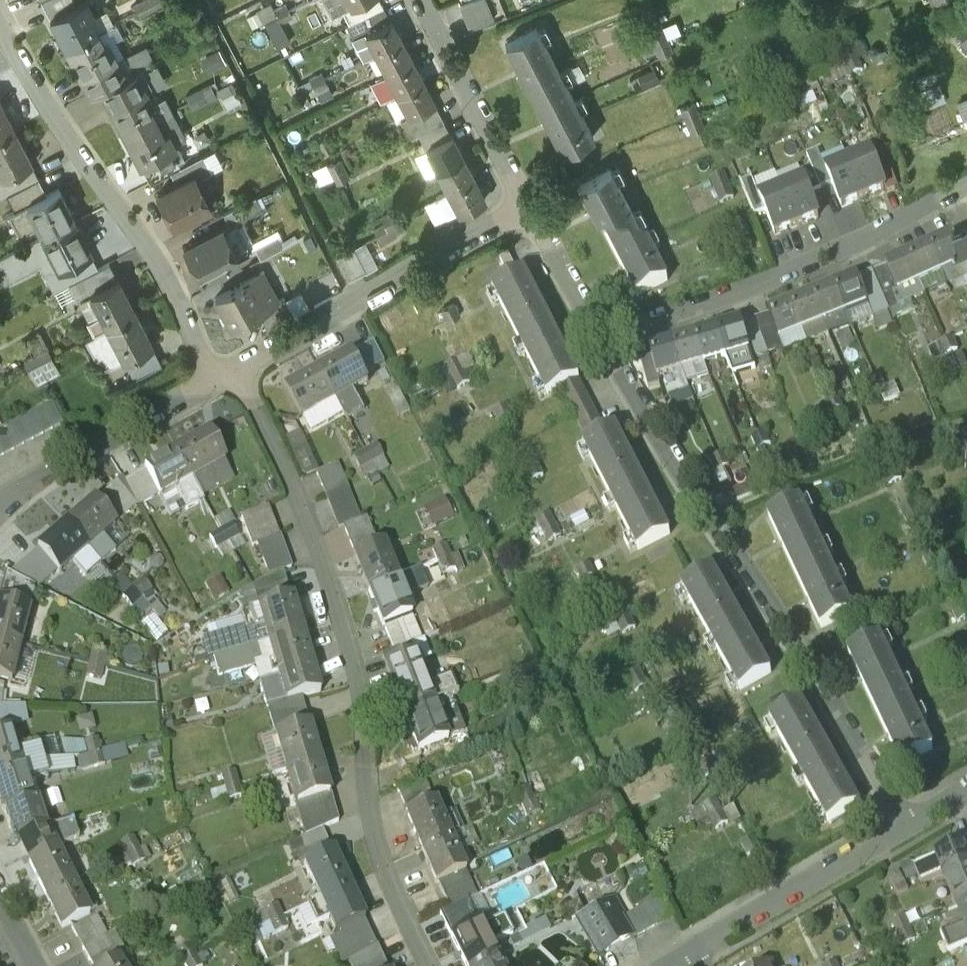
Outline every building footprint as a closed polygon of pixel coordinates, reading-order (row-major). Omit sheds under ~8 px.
[(132,8),(135,14),(159,2),(158,0),(147,0),(132,8)] [(334,17),(344,12),(351,8),(351,7),(365,0),(325,0),(334,17)] [(353,11),(358,21),(382,8),(378,0),(374,0),(353,11)] [(459,6),(469,30),(493,20),(485,0),(475,0),(459,6)] [(85,2),(50,20),(65,50),(96,34),(88,19),(93,17),(85,2)] [(159,2),(135,14),(138,20),(162,8),(159,2)] [(285,7),(273,13),(276,19),(288,13),(285,7)] [(353,11),(351,8),(344,12),(350,25),(358,21),(353,11)] [(288,13),(276,19),(279,25),(292,19),(288,13)] [(390,21),(365,34),(376,55),(401,42),(390,21)] [(662,27),(649,32),(659,57),(672,51),(662,27)] [(593,138),(535,28),(505,44),(563,154),(593,138)] [(103,48),(96,34),(65,50),(80,79),(115,61),(108,46),(103,48)] [(401,42),(376,55),(387,76),(412,63),(401,42)] [(852,48),(839,53),(850,78),(863,72),(852,48)] [(115,61),(80,79),(89,96),(114,84),(132,75),(123,57),(115,61)] [(412,63),(387,76),(398,96),(422,83),(412,63)] [(321,76),(309,82),(312,88),(324,82),(321,76)] [(324,82),(312,88),(315,94),(328,88),(324,82)] [(422,83),(398,96),(409,118),(434,105),(422,83)] [(114,84),(91,96),(98,110),(121,98),(114,84)] [(210,87),(186,99),(189,106),(213,93),(210,87)] [(144,91),(109,109),(125,139),(155,123),(148,108),(152,106),(144,91)] [(213,93),(189,106),(192,112),(216,100),(213,93)] [(704,128),(694,103),(681,109),(691,133),(704,128)] [(409,118),(402,121),(411,140),(443,123),(434,105),(409,118)] [(13,132),(0,106),(0,139),(13,132)] [(155,123),(125,139),(140,168),(175,150),(167,135),(163,137),(155,123)] [(3,180),(30,165),(13,132),(0,139),(0,174),(3,180)] [(451,138),(426,151),(437,172),(462,159),(451,138)] [(831,185),(818,151),(807,156),(821,189),(831,185)] [(864,154),(854,158),(853,158),(848,161),(863,198),(885,189),(870,151),(864,154)] [(201,159),(170,175),(176,186),(193,177),(195,183),(210,176),(201,159)] [(462,159),(437,172),(448,193),(473,180),(462,159)] [(848,161),(842,163),(832,168),(832,167),(826,170),(841,207),(863,198),(848,161)] [(346,174),(339,162),(333,166),(339,177),(346,174)] [(339,177),(333,166),(327,169),(333,181),(339,177)] [(811,167),(800,172),(803,179),(810,194),(820,189),(811,167)] [(667,280),(610,170),(580,186),(636,296),(667,280)] [(339,177),(333,181),(336,187),(349,180),(346,174),(339,177)] [(733,198),(723,174),(710,179),(721,204),(733,198)] [(176,186),(158,195),(174,227),(196,215),(194,210),(206,204),(195,183),(193,177),(176,186)] [(803,179),(797,181),(797,182),(787,186),(781,188),(797,226),(819,217),(810,194),(803,179)] [(473,180),(448,193),(459,214),(484,201),(473,180)] [(781,188),(775,191),(765,195),(759,197),(775,235),(797,226),(781,188)] [(58,192),(26,207),(42,239),(74,223),(58,192)] [(255,199),(223,215),(228,226),(234,223),(237,227),(262,214),(255,199)] [(393,214),(381,220),(384,226),(396,220),(393,214)] [(396,220),(384,226),(387,232),(400,226),(396,220)] [(74,223),(42,239),(59,271),(90,255),(74,223)] [(237,227),(234,223),(228,226),(185,248),(201,280),(220,270),(219,269),(250,253),(237,227)] [(744,223),(731,228),(736,241),(749,235),(744,223)] [(950,237),(962,262),(966,260),(966,229),(950,237)] [(950,237),(929,247),(941,272),(962,262),(950,237)] [(275,238),(254,249),(260,262),(281,250),(275,238)] [(6,288),(41,270),(45,277),(59,271),(42,239),(0,261),(0,278),(6,288)] [(352,280),(381,266),(369,240),(339,255),(352,280)] [(929,247),(908,256),(920,282),(941,272),(929,247)] [(59,271),(45,277),(53,294),(98,271),(90,255),(59,271)] [(908,256),(886,267),(898,292),(920,282),(908,256)] [(67,288),(75,303),(90,296),(117,282),(109,266),(67,288)] [(883,268),(872,273),(883,299),(894,294),(883,268)] [(578,379),(523,272),(492,288),(547,395),(578,379)] [(255,278),(216,300),(228,321),(227,321),(231,329),(243,322),(244,324),(254,318),(253,316),(260,313),(278,303),(271,290),(264,293),(255,278)] [(857,278),(834,287),(844,313),(867,304),(857,278)] [(117,282),(90,296),(100,316),(87,322),(94,335),(134,314),(117,282)] [(844,313),(834,287),(813,296),(823,322),(844,313)] [(813,296),(791,304),(801,330),(823,322),(813,296)] [(278,303),(260,313),(270,331),(292,319),(281,301),(278,303)] [(791,304),(769,313),(769,315),(779,339),(801,330),(791,304)] [(453,305),(441,311),(447,323),(459,317),(453,305)] [(94,335),(84,340),(94,359),(116,347),(123,362),(151,347),(134,314),(94,335)] [(769,315),(754,320),(767,355),(783,350),(779,339),(769,315)] [(767,355),(754,320),(741,324),(748,350),(750,360),(767,355)] [(740,323),(717,330),(725,357),(748,350),(741,324),(740,323)] [(717,330),(695,337),(703,363),(725,357),(717,330)] [(695,337),(673,343),(681,370),(703,363),(695,337)] [(958,351),(952,339),(946,341),(951,354),(958,351)] [(946,341),(939,344),(945,357),(951,354),(946,341)] [(673,343),(650,350),(657,377),(681,370),(673,343)] [(116,347),(94,359),(97,362),(110,369),(123,362),(116,347)] [(47,352),(24,364),(27,370),(50,358),(47,352)] [(151,353),(126,366),(134,382),(159,369),(151,353)] [(352,354),(320,372),(335,399),(346,420),(364,410),(353,389),(367,381),(352,354)] [(50,358),(27,370),(30,376),(54,364),(50,358)] [(469,383),(457,360),(445,366),(457,389),(469,383)] [(54,364),(30,376),(35,386),(58,374),(54,364)] [(320,372),(287,390),(302,417),(335,399),(320,372)] [(884,387),(879,375),(873,378),(878,390),(884,387)] [(878,390),(873,378),(866,380),(871,393),(878,390)] [(688,388),(669,397),(674,407),(693,399),(688,388)] [(842,408),(837,396),(831,398),(836,411),(842,408)] [(836,411),(831,398),(824,401),(830,414),(836,411)] [(0,432),(0,458),(61,425),(50,405),(0,432)] [(506,405),(493,412),(500,424),(512,417),(506,405)] [(669,534),(614,428),(583,444),(638,550),(669,534)] [(764,432),(758,434),(763,447),(770,444),(764,432)] [(209,433),(176,451),(191,478),(224,460),(209,433)] [(758,434),(752,437),(757,450),(763,447),(758,434)] [(375,445),(364,451),(370,463),(382,457),(375,445)] [(191,478),(176,451),(144,469),(159,496),(173,488),(185,510),(203,500),(191,478)] [(364,451),(352,458),(359,470),(370,463),(364,451)] [(729,466),(724,454),(717,456),(723,469),(729,466)] [(717,456),(711,459),(717,472),(723,469),(717,456)] [(339,522),(363,513),(343,461),(319,470),(339,522)] [(537,464),(524,471),(531,483),(543,477),(537,464)] [(895,467),(883,473),(889,485),(901,479),(895,467)] [(748,483),(733,489),(737,499),(753,493),(748,483)] [(422,510),(430,526),(450,516),(442,500),(422,510)] [(114,524),(93,501),(66,526),(86,549),(99,564),(114,551),(101,536),(114,524)] [(852,614),(799,501),(768,516),(822,628),(852,614)] [(561,537),(549,514),(537,520),(549,544),(561,537)] [(365,519),(342,528),(353,557),(376,547),(365,519)] [(232,524),(220,531),(227,543),(238,536),(232,524)] [(66,526),(38,550),(59,574),(86,549),(66,526)] [(220,531),(208,537),(215,549),(227,543),(220,531)] [(278,537),(257,545),(269,576),(282,572),(290,568),(278,537)] [(376,547),(353,557),(367,592),(396,580),(382,545),(376,547)] [(444,545),(431,551),(437,563),(449,557),(444,545)] [(38,550),(10,575),(38,588),(56,572),(38,550)] [(935,550),(923,556),(929,568),(941,562),(935,550)] [(449,557),(437,563),(442,575),(454,570),(449,557)] [(588,564),(576,570),(582,582),(595,576),(588,564)] [(770,673),(712,569),(682,586),(740,690),(770,673)] [(396,580),(367,592),(382,626),(411,614),(404,598),(427,589),(419,570),(396,580)] [(282,572),(269,576),(252,586),(258,605),(289,596),(282,572)] [(6,574),(0,597),(29,604),(33,587),(6,574)] [(151,590),(142,580),(132,589),(141,599),(151,590)] [(132,589),(122,597),(131,608),(141,599),(132,589)] [(291,599),(258,609),(239,615),(243,626),(245,632),(263,627),(268,643),(301,633),(291,599)] [(0,604),(0,642),(19,647),(28,611),(0,604)] [(952,610),(958,622),(966,618),(966,610),(964,604),(952,610)] [(145,622),(159,641),(171,631),(157,613),(145,622)] [(382,626),(393,651),(421,640),(411,614),(382,626)] [(629,616),(617,622),(623,634),(635,628),(629,616)] [(200,638),(207,660),(212,659),(209,646),(222,643),(226,655),(258,646),(268,643),(263,627),(245,632),(243,626),(200,638)] [(301,633),(268,643),(279,681),(286,702),(300,698),(319,693),(301,633)] [(932,751),(879,638),(848,653),(901,765),(932,751)] [(0,642),(0,680),(10,683),(19,647),(0,642)] [(222,643),(209,646),(212,659),(226,655),(222,643)] [(419,671),(409,645),(380,657),(390,683),(419,671)] [(226,655),(212,659),(216,672),(228,668),(230,672),(263,662),(258,646),(226,655)] [(105,655),(92,651),(89,664),(102,668),(105,655)] [(17,657),(10,683),(41,690),(48,665),(17,657)] [(647,686),(635,663),(623,669),(635,693),(647,686)] [(102,668),(89,664),(86,677),(99,681),(102,668)] [(493,667),(480,673),(485,685),(498,680),(493,667)] [(419,671),(390,683),(404,717),(433,706),(457,696),(450,676),(425,686),(419,671)] [(498,680),(485,685),(490,697),(503,692),(498,680)] [(279,681),(260,686),(266,707),(286,702),(279,681)] [(275,736),(308,727),(300,698),(286,702),(266,707),(275,736)] [(859,806),(800,702),(770,719),(828,823),(859,806)] [(433,706),(404,717),(418,752),(447,740),(433,706)] [(676,706),(664,712),(670,725),(682,718),(676,706)] [(11,734),(4,708),(0,708),(0,737),(11,734)] [(24,708),(4,708),(11,734),(28,729),(24,708)] [(308,727),(275,736),(285,771),(319,761),(308,727)] [(0,737),(0,776),(42,763),(45,762),(40,743),(16,750),(11,734),(0,737)] [(96,740),(83,744),(87,756),(100,752),(96,740)] [(100,752),(87,756),(91,769),(104,765),(100,752)] [(87,756),(78,758),(82,772),(91,769),(87,756)] [(712,758),(700,765),(706,777),(718,770),(712,758)] [(319,761),(285,771),(295,805),(329,795),(319,761)] [(0,776),(0,805),(2,814),(3,813),(12,842),(16,840),(46,831),(37,804),(32,805),(26,784),(47,778),(42,763),(0,776)] [(233,772),(220,776),(224,789),(237,784),(233,772)] [(237,784),(224,789),(228,801),(241,797),(237,784)] [(528,788),(515,793),(520,806),(533,800),(528,788)] [(329,795),(295,805),(305,837),(337,823),(329,795)] [(533,800),(520,806),(526,818),(539,812),(533,800)] [(728,823),(716,800),(703,806),(716,830),(728,823)] [(434,803),(406,816),(421,850),(449,837),(434,803)] [(46,831),(16,840),(28,864),(56,850),(56,851),(78,840),(72,822),(46,831)] [(332,852),(322,830),(300,839),(310,862),(332,852)] [(449,837),(421,850),(436,884),(464,871),(449,837)] [(132,838),(120,844),(126,856),(138,850),(132,838)] [(753,838),(741,844),(748,856),(760,850),(753,838)] [(913,867),(920,886),(944,876),(966,866),(966,850),(965,845),(913,867)] [(56,850),(28,864),(45,897),(72,883),(56,851),(56,850)] [(138,850),(126,856),(132,868),(144,862),(138,850)] [(332,852),(304,865),(319,899),(348,886),(332,852)] [(533,873),(544,895),(559,887),(547,865),(533,873)] [(944,876),(958,909),(966,905),(966,866),(944,876)] [(464,871),(436,884),(447,909),(476,896),(464,871)] [(898,873),(888,879),(898,897),(908,891),(898,873)] [(72,883),(45,897),(61,930),(89,916),(72,883)] [(348,886),(319,899),(335,933),(363,919),(348,886)] [(662,896),(622,919),(632,935),(634,939),(672,916),(662,896)] [(467,900),(439,914),(449,934),(477,920),(467,900)] [(583,914),(575,918),(598,956),(632,935),(622,919),(611,900),(583,914)] [(577,902),(565,908),(571,920),(575,918),(583,914),(577,902)] [(276,905),(263,911),(269,923),(281,917),(276,905)] [(958,909),(966,929),(964,929),(960,926),(940,934),(948,953),(966,945),(966,905),(958,909)] [(72,929),(84,949),(108,935),(96,915),(72,929)] [(281,917),(269,923),(274,935),(287,929),(281,917)] [(904,917),(892,922),(897,935),(910,929),(904,917)] [(503,918),(483,928),(491,945),(512,935),(503,918)] [(374,947),(361,921),(340,931),(341,934),(330,939),(342,965),(374,947)] [(451,939),(465,965),(479,965),(497,957),(491,945),(483,928),(480,925),(451,939)] [(910,929),(897,935),(903,947),(915,941),(910,929)] [(104,939),(84,949),(93,965),(108,965),(117,960),(104,939)] [(187,944),(175,951),(183,963),(194,956),(187,944)] [(374,947),(347,963),(348,965),(384,965),(374,947)] [(183,963),(185,965),(201,965),(194,956),(183,963)] [(497,957),(479,965),(501,965),(497,957)]
